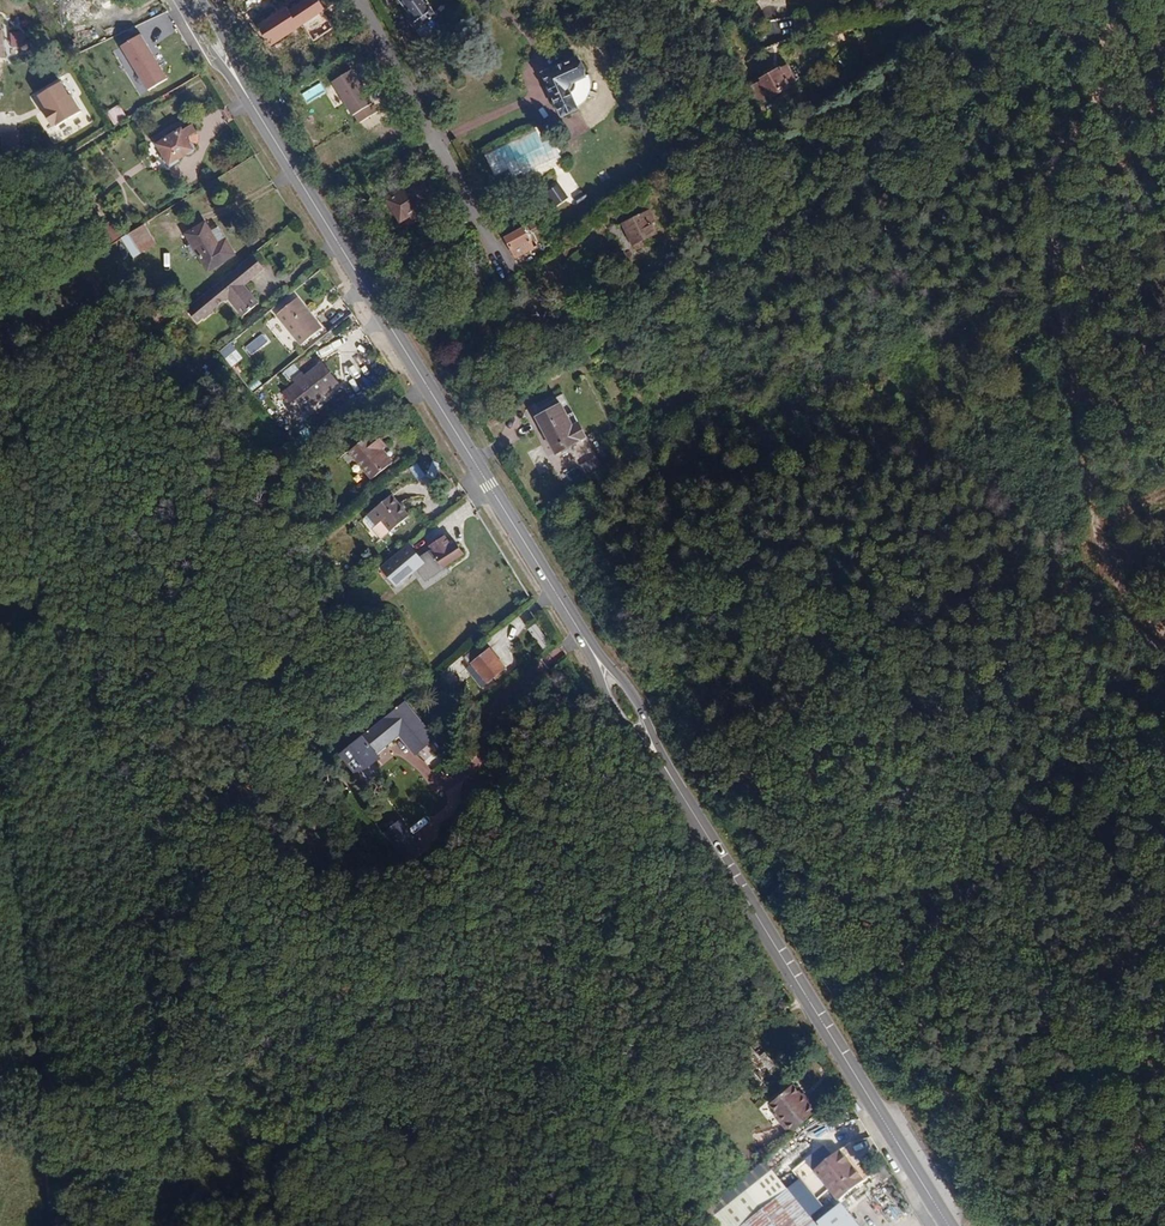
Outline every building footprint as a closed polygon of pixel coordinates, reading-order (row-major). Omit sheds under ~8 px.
[(289,14),(299,30),(304,27),(323,14),(326,11),(318,0),(307,0),(289,14)] [(438,29),(421,0),(419,0),(402,10),(412,26),(408,29),(423,53),(436,45),(430,34),(438,29)] [(287,11),(258,28),(271,50),(300,33),(299,30),(290,15),(289,14),(287,11)] [(323,14),(304,27),(314,41),(333,29),(323,14)] [(10,33),(11,47),(24,46),(23,31),(10,33)] [(168,80),(141,35),(121,46),(147,91),(168,80)] [(588,71),(579,55),(548,73),(572,114),(593,103),(581,86),(587,82),(583,74),(588,71)] [(792,63),(784,67),(794,88),(802,84),(792,63)] [(333,81),(356,116),(379,101),(356,66),(333,81)] [(762,79),(773,100),(794,88),(784,67),(762,79)] [(748,86),(757,109),(773,100),(762,79),(748,86)] [(306,103),(326,92),(320,82),(301,93),(306,103)] [(69,96),(61,83),(37,97),(45,111),(42,113),(51,130),(56,127),(56,128),(82,114),(71,96),(69,96)] [(120,104),(106,111),(115,126),(128,119),(120,104)] [(581,113),(564,122),(572,139),(589,131),(581,113)] [(185,144),(195,137),(191,129),(180,136),(177,132),(153,148),(165,167),(190,152),(185,144)] [(486,157),(495,178),(523,166),(513,144),(486,157)] [(544,195),(553,209),(569,199),(560,185),(544,195)] [(402,232),(434,212),(420,190),(388,211),(402,232)] [(220,229),(229,222),(220,209),(211,215),(220,229)] [(652,223),(656,220),(651,211),(624,227),(638,250),(650,243),(648,240),(657,233),(652,223)] [(239,238),(229,222),(220,229),(211,215),(209,212),(198,219),(210,238),(194,248),(203,261),(239,238)] [(182,229),(194,248),(210,238),(198,219),(182,229)] [(111,220),(102,227),(113,240),(122,233),(111,220)] [(506,238),(518,230),(513,223),(502,231),(506,238)] [(146,224),(121,235),(131,257),(156,246),(146,224)] [(532,253),(519,233),(504,242),(516,263),(532,253)] [(260,268),(250,255),(235,266),(245,279),(260,268)] [(227,272),(237,285),(245,279),(235,266),(227,272)] [(185,304),(195,319),(206,310),(205,308),(221,296),(236,317),(252,305),(237,285),(227,272),(185,304)] [(462,305),(481,292),(474,281),(454,294),(462,305)] [(302,342),(323,326),(300,295),(278,311),(302,342)] [(263,336),(246,344),(250,352),(267,343),(263,336)] [(231,341),(219,350),(231,367),(243,358),(231,341)] [(299,378),(289,365),(276,374),(283,383),(286,380),(288,382),(277,391),(291,411),(329,385),(316,365),(299,378)] [(362,381),(373,384),(377,372),(366,369),(362,381)] [(587,445),(569,410),(539,425),(559,459),(587,445)] [(368,476),(390,459),(379,445),(384,441),(374,426),(346,447),(368,476)] [(409,467),(418,481),(426,475),(417,462),(409,467)] [(386,530),(406,513),(389,492),(363,512),(364,512),(371,523),(372,523),(378,519),(386,530)] [(371,523),(364,512),(359,516),(367,526),(371,523)] [(372,523),(371,523),(367,526),(375,537),(386,530),(378,519),(372,523)] [(460,556),(451,541),(447,544),(444,540),(427,550),(441,569),(460,556)] [(376,566),(391,588),(420,564),(406,545),(376,566)] [(537,622),(528,627),(542,649),(551,643),(537,622)] [(480,636),(466,646),(472,653),(486,645),(480,636)] [(490,642),(486,645),(472,653),(490,679),(506,667),(490,642)] [(365,750),(368,754),(377,747),(374,743),(397,725),(412,745),(432,730),(403,694),(353,733),(339,743),(352,760),(365,750)] [(403,740),(396,745),(407,762),(414,757),(403,740)] [(400,849),(415,838),(394,810),(378,821),(400,849)] [(746,1062),(766,1086),(777,1076),(757,1052),(746,1062)] [(782,1110),(795,1127),(823,1105),(818,1097),(815,1098),(801,1078),(776,1098),(784,1108),(782,1110)] [(930,1133),(936,1129),(928,1120),(923,1123),(930,1133)] [(841,1198),(865,1180),(841,1150),(815,1168),(813,1166),(787,1187),(738,1225),(861,1225),(841,1198)] [(787,1187),(772,1169),(711,1217),(717,1225),(738,1225),(787,1187)]
